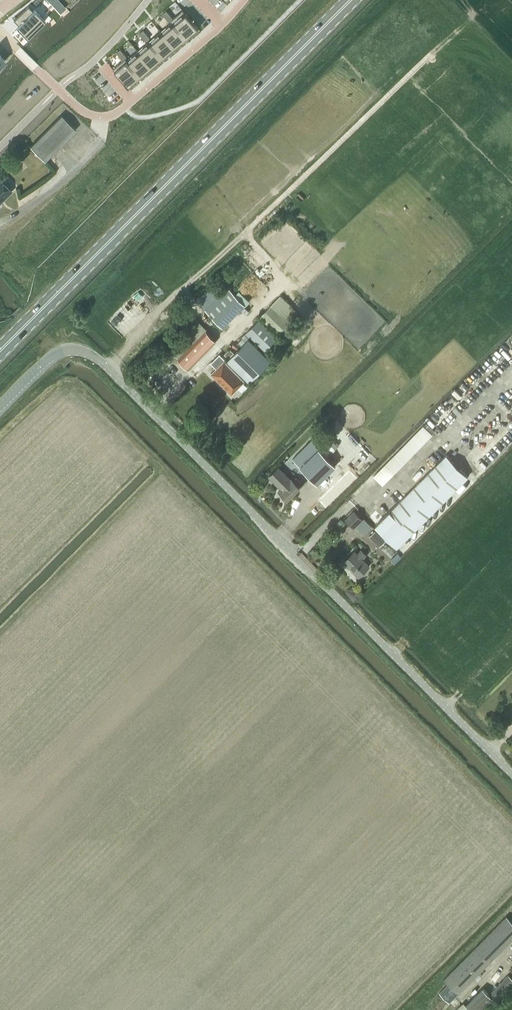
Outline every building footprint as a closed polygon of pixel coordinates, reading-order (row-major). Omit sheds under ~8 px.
[(30,4),(16,19),(20,24),(19,25),(30,36),(47,18),(36,7),(35,9),(30,4)] [(184,11),(172,21),(186,38),(198,28),(184,11)] [(172,21),(161,31),(175,48),(186,38),(172,21)] [(161,31),(149,41),(163,57),(175,48),(161,31)] [(149,41),(138,50),(152,67),(163,57),(149,41)] [(138,50),(126,60),(140,77),(152,67),(138,50)] [(126,60),(114,70),(128,87),(140,77),(126,60)] [(62,114),(61,115),(31,145),(45,160),(76,129),(62,114)] [(21,159),(16,153),(12,158),(17,163),(21,159)] [(12,190),(0,178),(0,202),(12,190)] [(227,287),(205,309),(223,327),(245,304),(228,287),(227,287)] [(273,303),(259,317),(277,334),(280,330),(287,336),(293,331),(286,324),(290,320),(298,312),(281,295),(273,303)] [(264,351),(277,338),(258,320),(245,333),(264,351)] [(189,369),(216,341),(206,331),(192,344),(185,338),(171,351),(189,369)] [(249,381),(270,360),(248,338),(227,360),(249,381)] [(217,368),(211,373),(232,394),(244,381),(224,361),(225,359),(220,354),(211,362),(217,368)] [(432,434),(423,425),(396,453),(374,475),(383,485),(405,462),(432,434)] [(348,477),(343,472),(319,448),(323,443),(316,436),(293,459),(325,491),(330,496),(348,477)] [(375,526),(397,547),(468,476),(446,455),(375,526)] [(287,499),(299,487),(291,478),(290,479),(278,467),(269,476),(281,488),(279,491),(287,499)] [(354,511),(346,519),(355,527),(362,519),(354,511)] [(380,536),(374,530),(368,537),(374,542),(380,536)] [(354,550),(344,561),(359,576),(370,565),(363,558),(367,554),(361,549),(357,553),(354,550)] [(397,552),(390,559),(394,563),(401,556),(397,552)] [(485,966),(511,939),(511,922),(506,916),(444,979),(449,984),(445,988),(440,993),(450,1002),(459,993),(458,993),(485,966)] [(497,1002),(511,987),(511,978),(508,974),(489,994),(482,988),(465,1005),(463,1003),(462,1004),(456,1009),(489,1009),(497,1002)]
